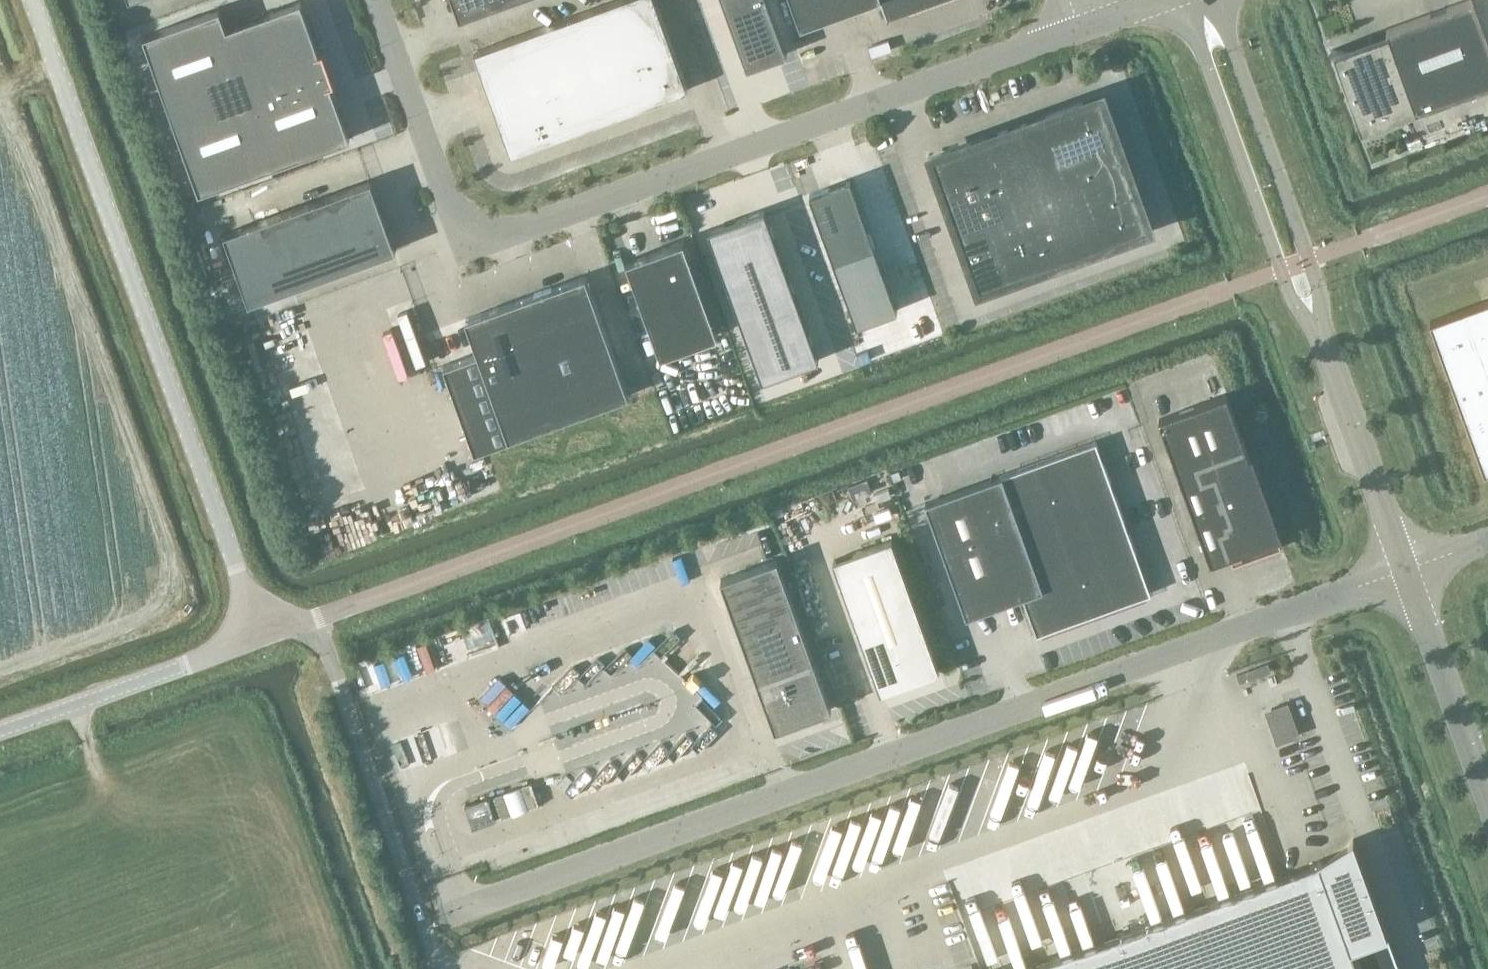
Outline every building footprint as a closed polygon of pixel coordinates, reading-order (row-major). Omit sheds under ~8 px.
[(220,8),(144,35),(200,193),(351,139),(332,84),(337,82),(325,50),(321,52),(302,0),(227,27),(220,8)] [(460,14),(501,0),(455,0),(460,14)] [(474,52),(511,153),(688,89),(655,0),(617,0),(474,52)] [(747,68),(787,54),(768,0),(723,0),(747,68)] [(801,27),(822,20),(841,13),(837,0),(791,0),(801,27)] [(841,13),(876,0),(837,0),(841,13)] [(888,19),(890,18),(889,16),(935,0),(881,0),(888,19)] [(1332,49),(1362,130),(1487,85),(1487,46),(1471,0),(1469,0),(1386,30),(1386,45),(1361,54),(1332,49)] [(1102,95),(932,156),(980,288),(1149,227),(1102,95)] [(810,194),(809,194),(856,325),(897,310),(875,248),(850,179),(810,194)] [(397,252),(370,180),(224,233),(250,304),(397,252)] [(763,207),(707,228),(762,380),(818,359),(763,207)] [(661,355),(718,334),(684,239),(627,260),(661,355)] [(476,449),(629,394),(585,275),(467,318),(480,354),(446,366),(476,449)] [(1484,302),(1430,321),(1471,434),(1483,468),(1487,466),(1487,300),(1484,302)] [(1227,394),(1159,419),(1211,562),(1230,556),(1233,564),(1282,546),(1227,394)] [(1037,634),(1149,594),(1095,442),(925,503),(966,617),(1023,596),(1037,634)] [(858,481),(849,485),(854,497),(863,494),(858,481)] [(864,644),(881,691),(939,670),(938,669),(922,624),(891,539),(834,559),(864,644)] [(776,729),(830,708),(778,557),(722,578),(776,729)] [(1270,708),(1282,740),(1298,734),(1287,702),(1270,708)] [(494,796),(502,818),(539,805),(531,782),(494,796)] [(488,797),(465,805),(473,828),(496,820),(488,797)] [(1353,839),(1348,847),(1324,862),(1318,860),(1319,862),(1021,968),(1400,968),(1353,839)] [(927,968),(957,968),(954,960),(927,968)]
